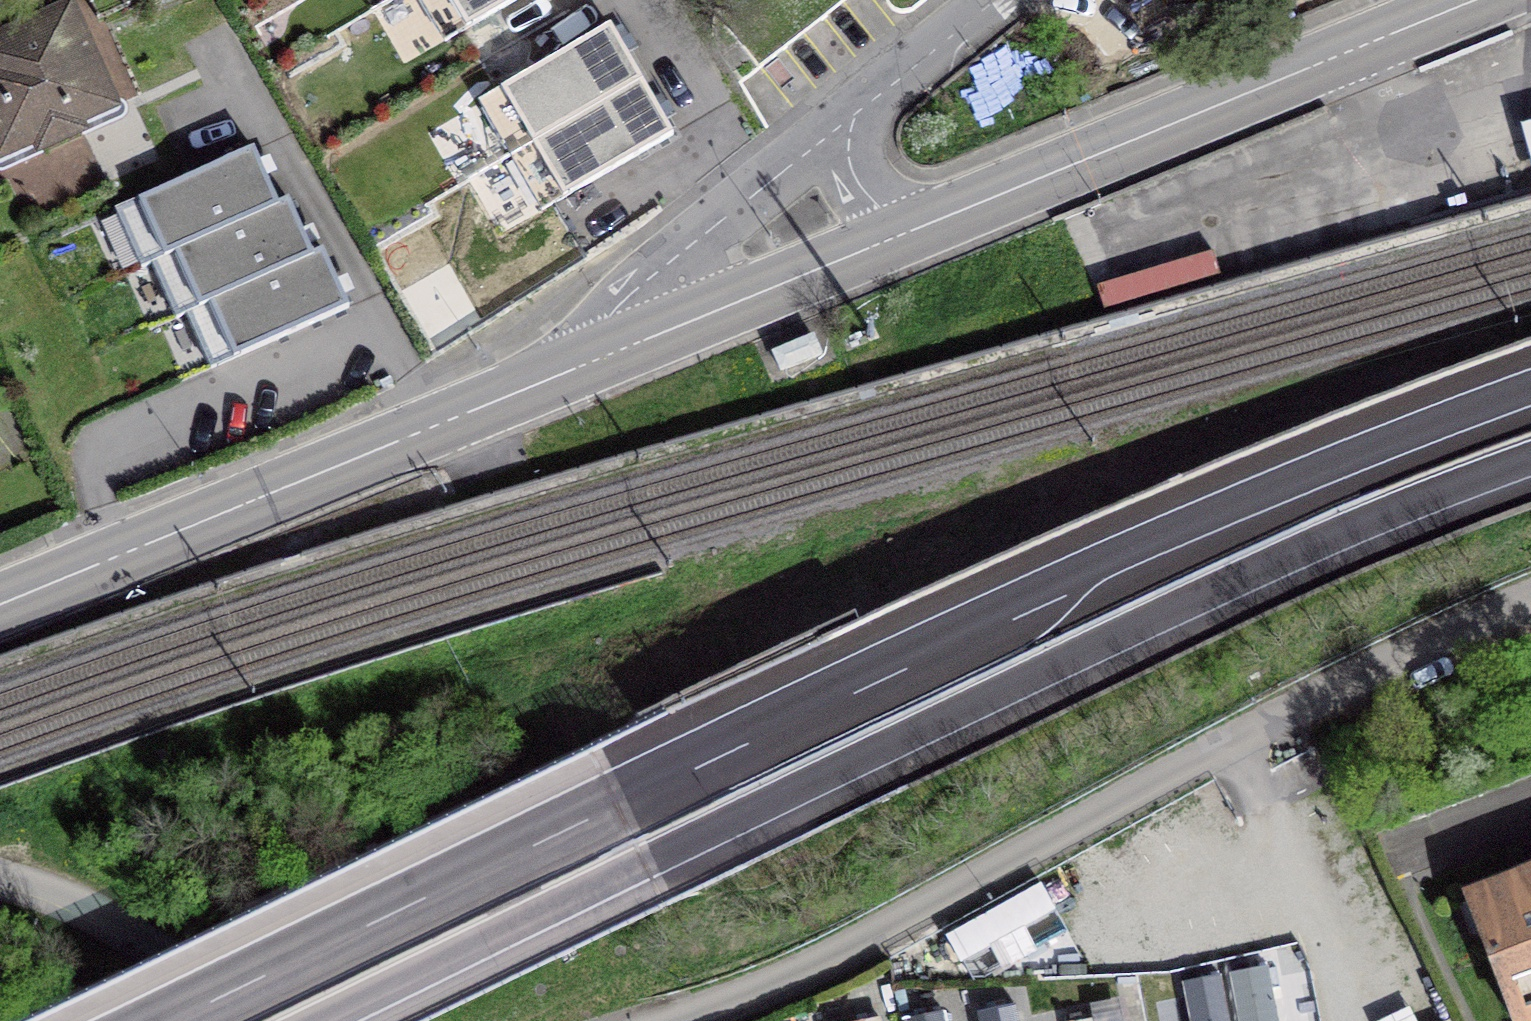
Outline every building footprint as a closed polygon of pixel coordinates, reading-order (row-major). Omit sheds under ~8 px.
[(123,10),(145,0),(119,0),(123,10)] [(465,36),(531,0),(445,0),(465,36)] [(71,6),(0,40),(0,155),(7,170),(123,116),(71,6)] [(501,100),(563,207),(673,145),(610,36),(501,100)] [(1523,116),(1530,151),(1530,114),(1523,116)] [(255,158),(139,206),(165,267),(173,264),(278,212),(255,158)] [(173,264),(196,317),(313,264),(292,210),(173,264)] [(326,260),(211,313),(234,371),(348,316),(326,260)] [(783,374),(826,356),(817,333),(774,351),(783,374)] [(1467,895),(1515,1020),(1528,1020),(1530,1020),(1530,871),(1467,895)]
